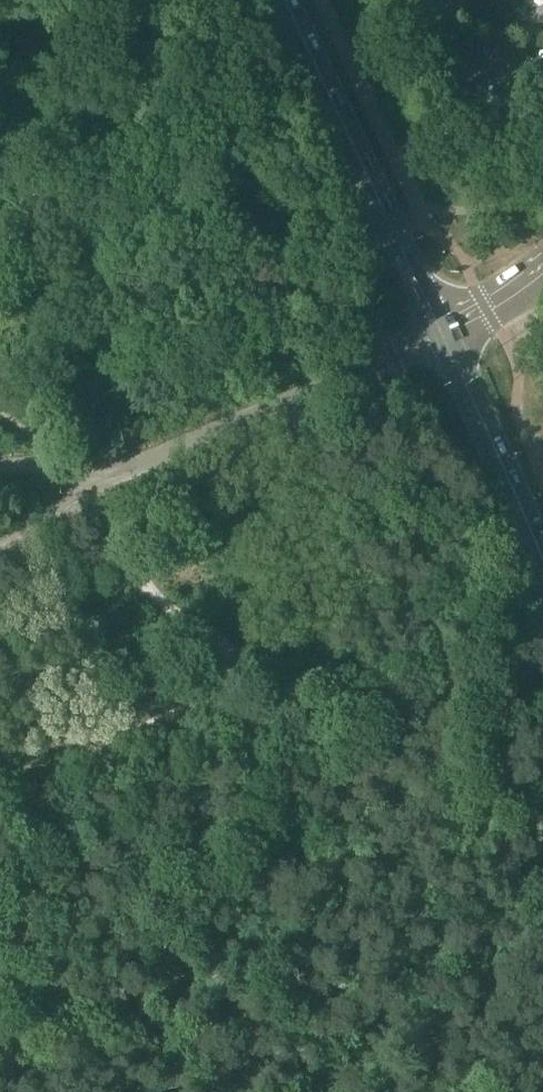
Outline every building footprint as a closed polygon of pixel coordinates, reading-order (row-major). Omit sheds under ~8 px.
[(442,4),(441,22),(456,23),(457,5),(442,4)]
